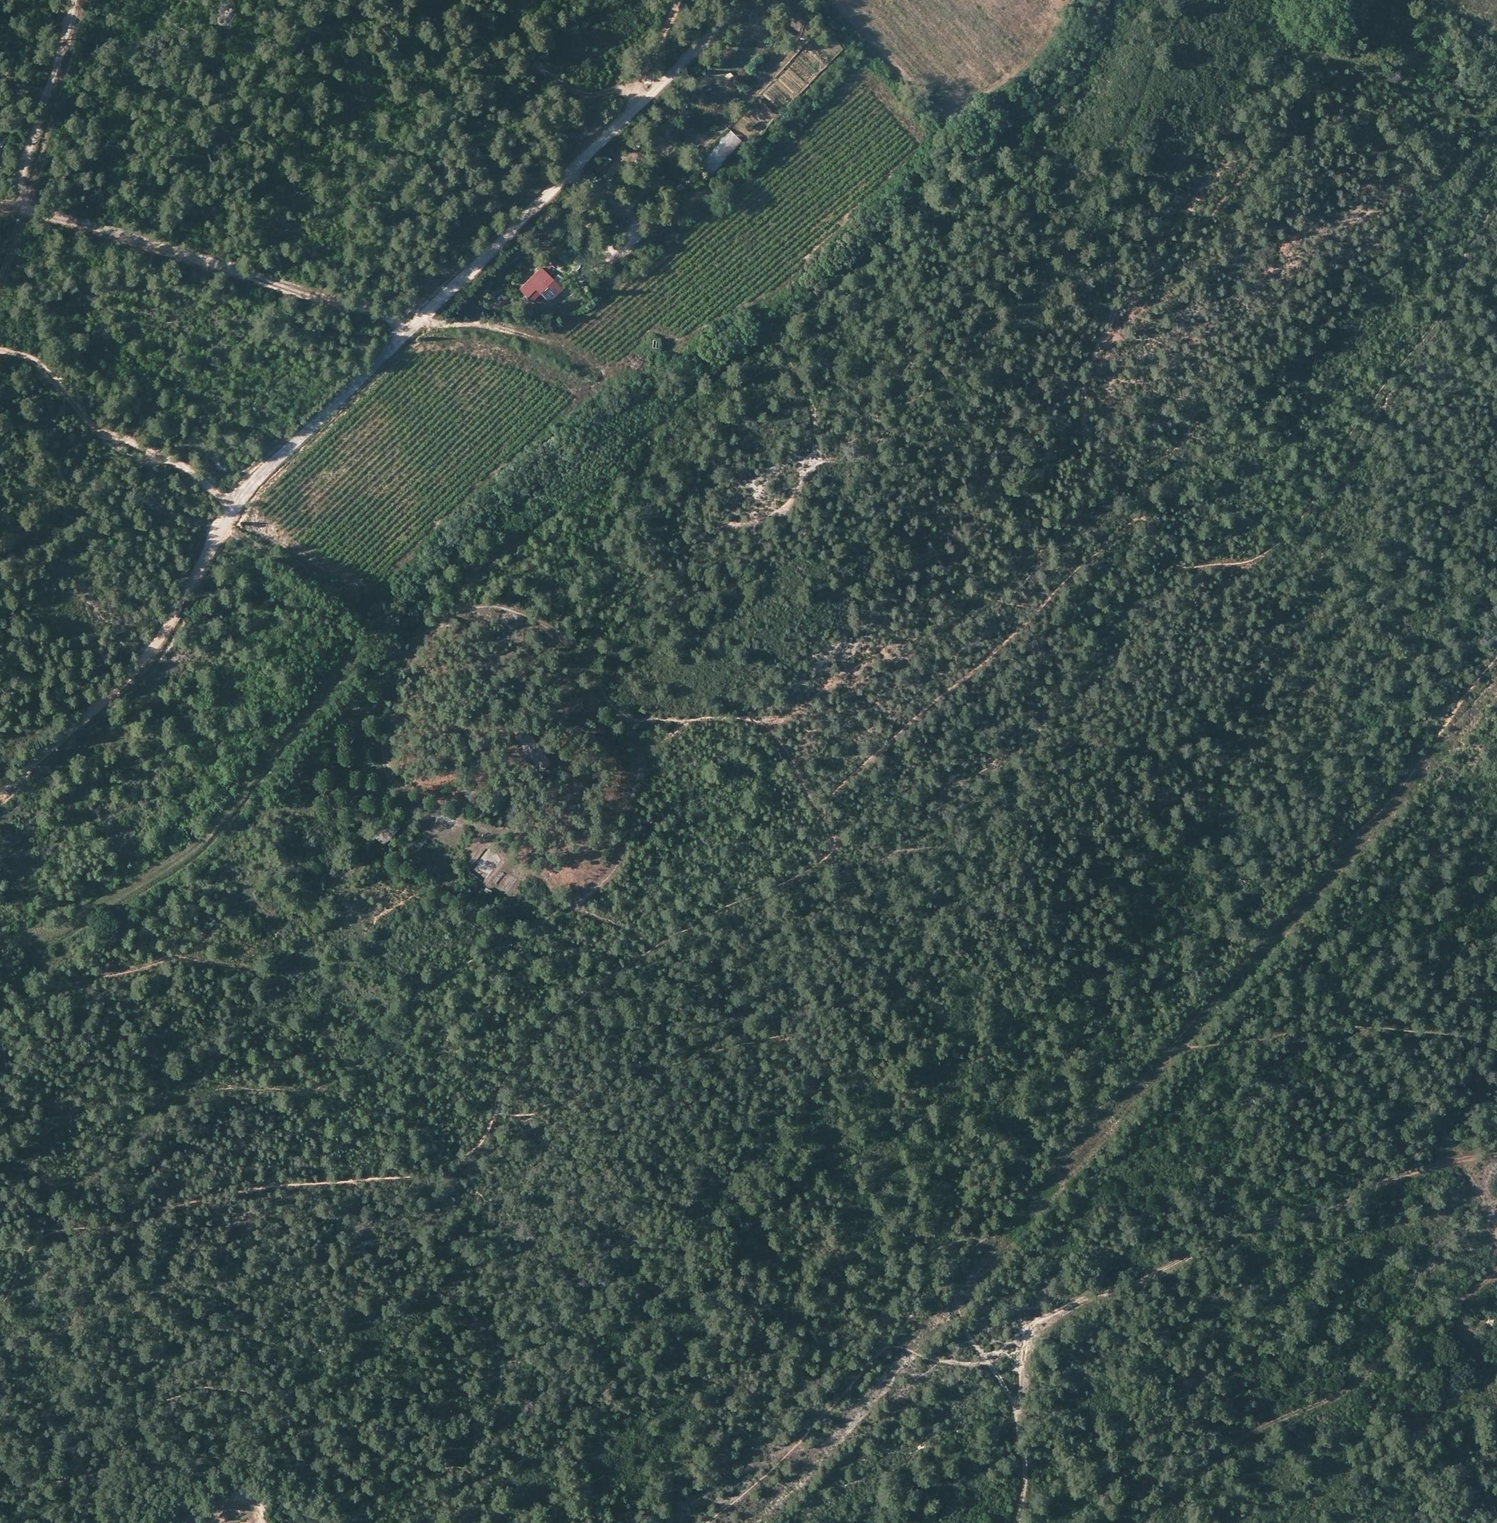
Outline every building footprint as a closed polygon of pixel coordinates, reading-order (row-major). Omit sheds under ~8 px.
[(712,175),(723,162),(721,160),(741,139),(730,129),(699,163),(712,175)] [(603,243),(598,228),(591,230),(595,246),(603,243)] [(541,267),(519,289),(527,297),(536,289),(539,292),(548,301),(562,288),(541,267)] [(536,289),(527,297),(530,301),(539,292),(536,289)] [(525,751),(541,772),(553,764),(523,723),(511,732),(520,742),(515,746),(520,754),(525,751)] [(496,794),(504,805),(511,800),(502,789),(496,794)] [(386,830),(393,836),(400,827),(393,821),(386,830)]
